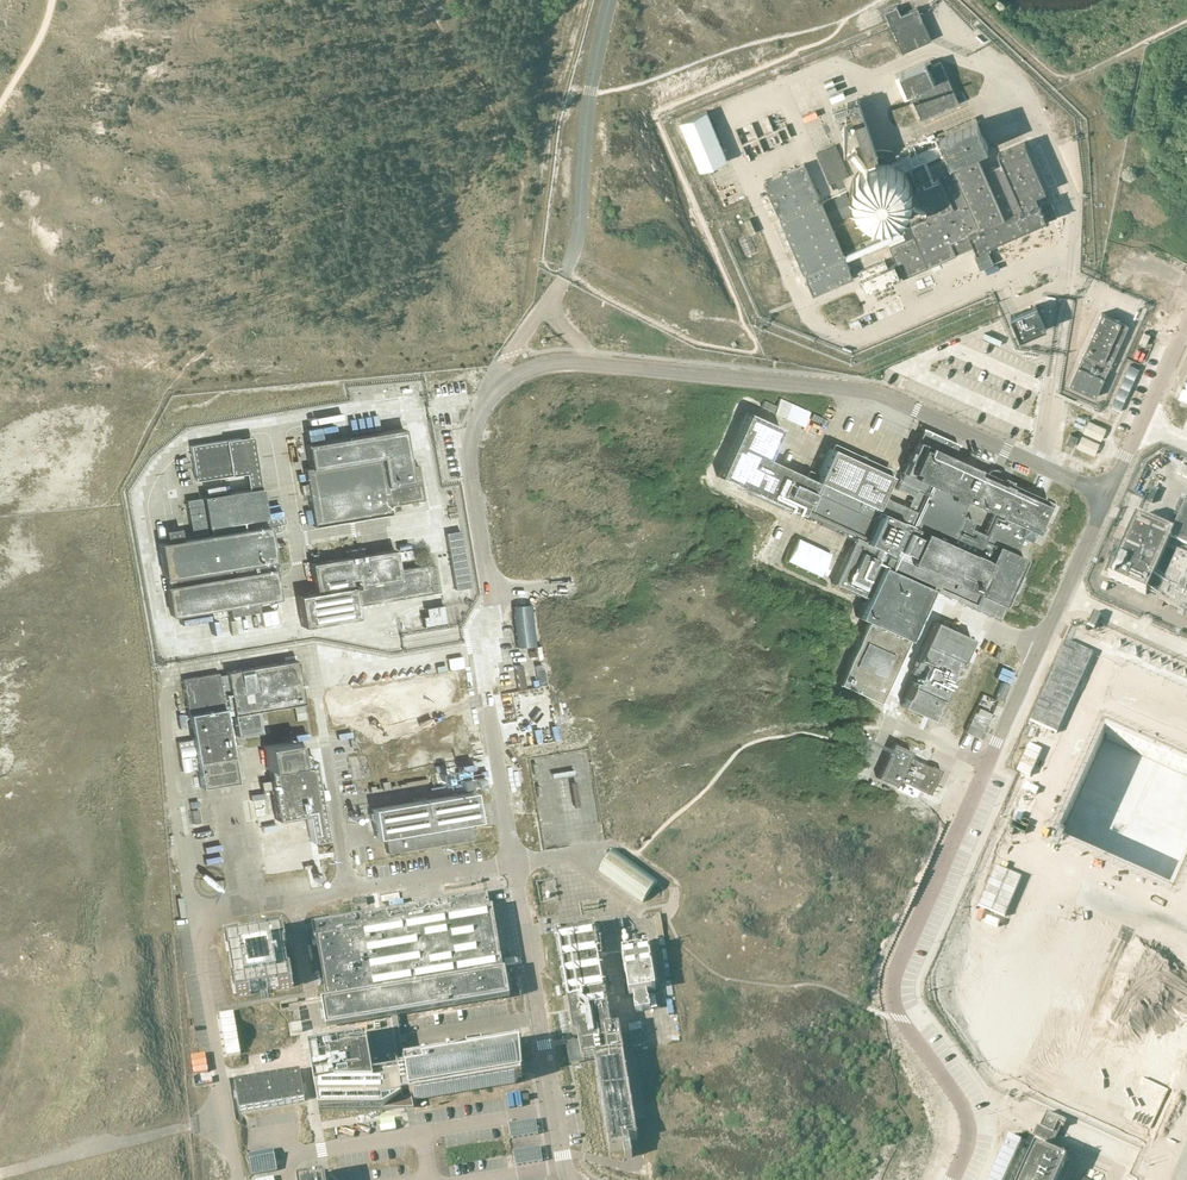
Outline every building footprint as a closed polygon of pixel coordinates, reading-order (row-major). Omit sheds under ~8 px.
[(897,5),(885,10),(889,18),(903,51),(931,39),(917,7),(900,14),(897,5)] [(899,73),(900,74),(895,76),(905,98),(911,96),(921,119),(959,102),(941,60),(933,65),(931,60),(926,62),(899,73)] [(909,223),(900,227),(899,224),(889,228),(894,240),(888,242),(889,245),(897,261),(897,262),(899,266),(903,274),(904,276),(957,253),(974,246),(977,249),(986,246),(985,244),(1047,218),(1056,214),(1049,197),(1040,201),(1038,202),(1037,199),(1047,194),(1045,190),(1046,190),(1025,141),(998,152),(1002,162),(985,169),(976,149),(987,144),(977,120),(939,137),(941,141),(928,147),(928,148),(909,157),(908,155),(891,164),(890,164),(891,150),(875,149),(859,101),(856,102),(855,99),(847,102),(869,166),(868,166),(867,167),(855,152),(850,156),(862,171),(857,176),(854,183),(853,190),(853,197),(855,203),(858,209),(863,215),(869,219),(877,221),(884,221),(892,220),(899,216),(904,211),(908,205),(911,198),(911,190),(910,182),(906,176),(901,170),(945,151),(947,154),(915,168),(920,180),(917,181),(916,190),(915,190),(914,200),(928,206),(925,215),(909,222),(909,223)] [(707,110),(680,121),(700,170),(727,159),(707,110)] [(836,144),(816,153),(830,184),(849,175),(836,144)] [(813,295),(854,277),(804,163),(763,181),(813,295)] [(750,218),(744,220),(750,233),(755,231),(750,218)] [(875,263),(861,269),(870,289),(903,274),(899,266),(897,262),(897,261),(890,264),(887,258),(884,259),(875,263)] [(1011,315),(1021,337),(1047,326),(1037,304),(1011,315)] [(1128,325),(1102,312),(1069,384),(1096,396),(1128,325)] [(764,400),(761,407),(773,412),(773,413),(801,426),(808,411),(779,398),(775,406),(764,400)] [(853,593),(852,594),(854,595),(855,594),(865,598),(862,604),(856,617),(866,621),(837,683),(877,702),(878,702),(906,640),(907,637),(911,639),(912,637),(913,638),(920,624),(921,624),(922,624),(922,623),(923,623),(923,622),(923,621),(923,620),(924,620),(924,619),(923,619),(923,618),(923,617),(934,591),(935,591),(944,595),(944,596),(946,597),(946,595),(955,599),(954,601),(956,602),(957,600),(966,604),(965,606),(967,607),(968,605),(973,607),(972,609),(974,610),(975,609),(984,613),(983,614),(985,615),(986,614),(995,618),(994,619),(995,620),(996,618),(996,617),(995,616),(1001,604),(1002,605),(1008,591),(1011,590),(1017,575),(1016,573),(1023,558),(1014,553),(1021,538),(1029,541),(1033,533),(1034,530),(1047,501),(1006,482),(1008,480),(1004,478),(1001,472),(993,468),(987,470),(985,473),(950,457),(955,445),(957,446),(958,444),(921,427),(920,429),(921,430),(916,441),(915,441),(910,452),(907,450),(904,457),(907,459),(901,472),(902,473),(899,479),(915,486),(905,507),(879,495),(890,469),(831,442),(814,480),(764,458),(779,426),(745,411),(716,476),(799,513),(799,512),(819,521),(818,525),(832,531),(834,528),(846,533),(852,536),(852,537),(853,537),(843,560),(832,583),(831,582),(830,584),(832,585),(833,584),(842,588),(841,589),(844,590),(844,589),(853,593)] [(402,429),(305,444),(310,468),(303,469),(313,526),(390,513),(388,505),(423,500),(417,465),(409,466),(402,429)] [(1070,432),(1065,442),(1073,446),(1078,436),(1070,432)] [(239,438),(190,446),(195,481),(244,473),(239,438)] [(247,490),(202,497),(207,525),(209,525),(210,533),(210,535),(277,524),(284,523),(282,515),(264,518),(259,488),(247,490)] [(1049,502),(1042,519),(1048,522),(1056,505),(1049,502)] [(1186,504),(1173,534),(1136,517),(1108,578),(1146,595),(1147,592),(1157,597),(1156,600),(1159,601),(1157,605),(1162,607),(1164,603),(1186,613),(1186,505),(1186,504)] [(166,542),(159,543),(166,586),(271,568),(272,571),(278,570),(275,552),(270,553),(266,533),(279,531),(277,524),(210,535),(181,539),(179,528),(164,530),(166,542)] [(1040,524),(1032,540),(1039,543),(1047,527),(1040,524)] [(468,586),(459,530),(445,532),(454,588),(468,586)] [(343,550),(345,557),(309,563),(314,592),(296,595),(301,626),(357,617),(355,605),(439,592),(434,566),(427,567),(426,564),(397,569),(393,549),(363,554),(362,547),(343,550)] [(271,568),(166,586),(171,616),(227,606),(228,615),(257,611),(256,601),(269,599),(277,598),(272,571),(271,568)] [(425,615),(420,616),(422,626),(445,622),(442,604),(424,607),(425,615)] [(956,660),(959,661),(970,638),(932,620),(908,673),(917,676),(914,682),(911,680),(900,705),(929,719),(933,710),(934,710),(939,698),(956,660)] [(302,703),(296,660),(238,670),(217,673),(223,711),(231,710),(235,735),(260,731),(256,711),(302,703)] [(223,711),(217,673),(181,679),(192,738),(197,768),(200,787),(235,781),(223,711)] [(1044,816),(1180,878),(1186,863),(1186,721),(1114,688),(1097,728),(1086,723),(1044,816)] [(303,705),(293,707),(295,721),(305,719),(303,705)] [(179,757),(178,757),(180,771),(197,768),(192,738),(176,741),(179,757)] [(297,741),(265,746),(269,769),(277,819),(307,814),(312,841),(327,839),(315,759),(310,760),(308,752),(299,753),(297,741)] [(894,785),(897,780),(929,794),(940,769),(929,764),(929,766),(907,756),(910,751),(891,742),(876,777),(894,785)] [(426,778),(404,782),(404,783),(398,784),(399,787),(427,782),(426,778)] [(388,781),(381,782),(382,790),(389,788),(388,781)] [(370,808),(375,837),(384,835),(386,853),(472,838),(469,821),(478,820),(472,791),(370,808)] [(209,807),(190,810),(192,823),(211,820),(209,807)] [(643,903),(659,880),(614,848),(598,871),(643,903)] [(488,894),(312,924),(314,938),(317,938),(328,1005),(325,1005),(329,1027),(390,1016),(397,1015),(505,997),(501,976),(504,976),(503,968),(494,909),(490,908),(488,894)] [(366,898),(353,900),(354,907),(367,905),(366,898)] [(1065,951),(1186,1007),(1186,948),(1087,902),(1065,951)] [(242,935),(224,938),(227,955),(230,954),(234,980),(232,980),(235,997),(251,994),(251,991),(277,987),(278,990),(293,987),(291,971),(288,971),(285,945),(287,945),(284,928),(267,931),(267,933),(242,937),(242,935)] [(583,930),(557,934),(573,1038),(578,1037),(580,1049),(570,1051),(572,1063),(583,1061),(596,1059),(611,1153),(626,1150),(625,1159),(633,1157),(630,1141),(638,1140),(619,1029),(611,1030),(594,928),(583,930)] [(649,949),(622,954),(630,996),(633,996),(635,1003),(634,1003),(636,1013),(650,1010),(649,1000),(648,1001),(647,993),(656,992),(649,949)] [(397,1015),(390,1016),(394,1031),(402,1080),(410,1078),(408,1064),(404,1043),(408,1042),(407,1037),(402,1038),(397,1015)] [(301,1024),(291,1025),(292,1034),(302,1032),(301,1024)] [(641,1024),(628,1026),(633,1048),(645,1046),(641,1024)] [(367,1041),(309,1051),(319,1110),(356,1110),(383,1110),(386,1110),(398,1110),(415,1108),(414,1102),(410,1078),(402,1080),(394,1031),(366,1036),(367,1041)] [(516,1045),(408,1064),(410,1078),(414,1102),(516,1085),(515,1080),(520,1080),(520,1074),(518,1064),(516,1045)] [(236,1083),(240,1112),(306,1102),(301,1073),(236,1083)] [(1034,1146),(1019,1179),(1057,1179),(1066,1161),(1071,1151),(1054,1144),(1062,1127),(1063,1128),(1066,1122),(1046,1112),(1039,1128),(1037,1127),(1032,1137),(1046,1144),(1044,1150),(1034,1146)] [(536,1121),(508,1125),(511,1140),(538,1135),(536,1121)] [(989,1179),(1004,1179),(1021,1143),(1008,1137),(989,1179)] [(540,1148),(513,1153),(515,1167),(542,1162),(540,1148)]
